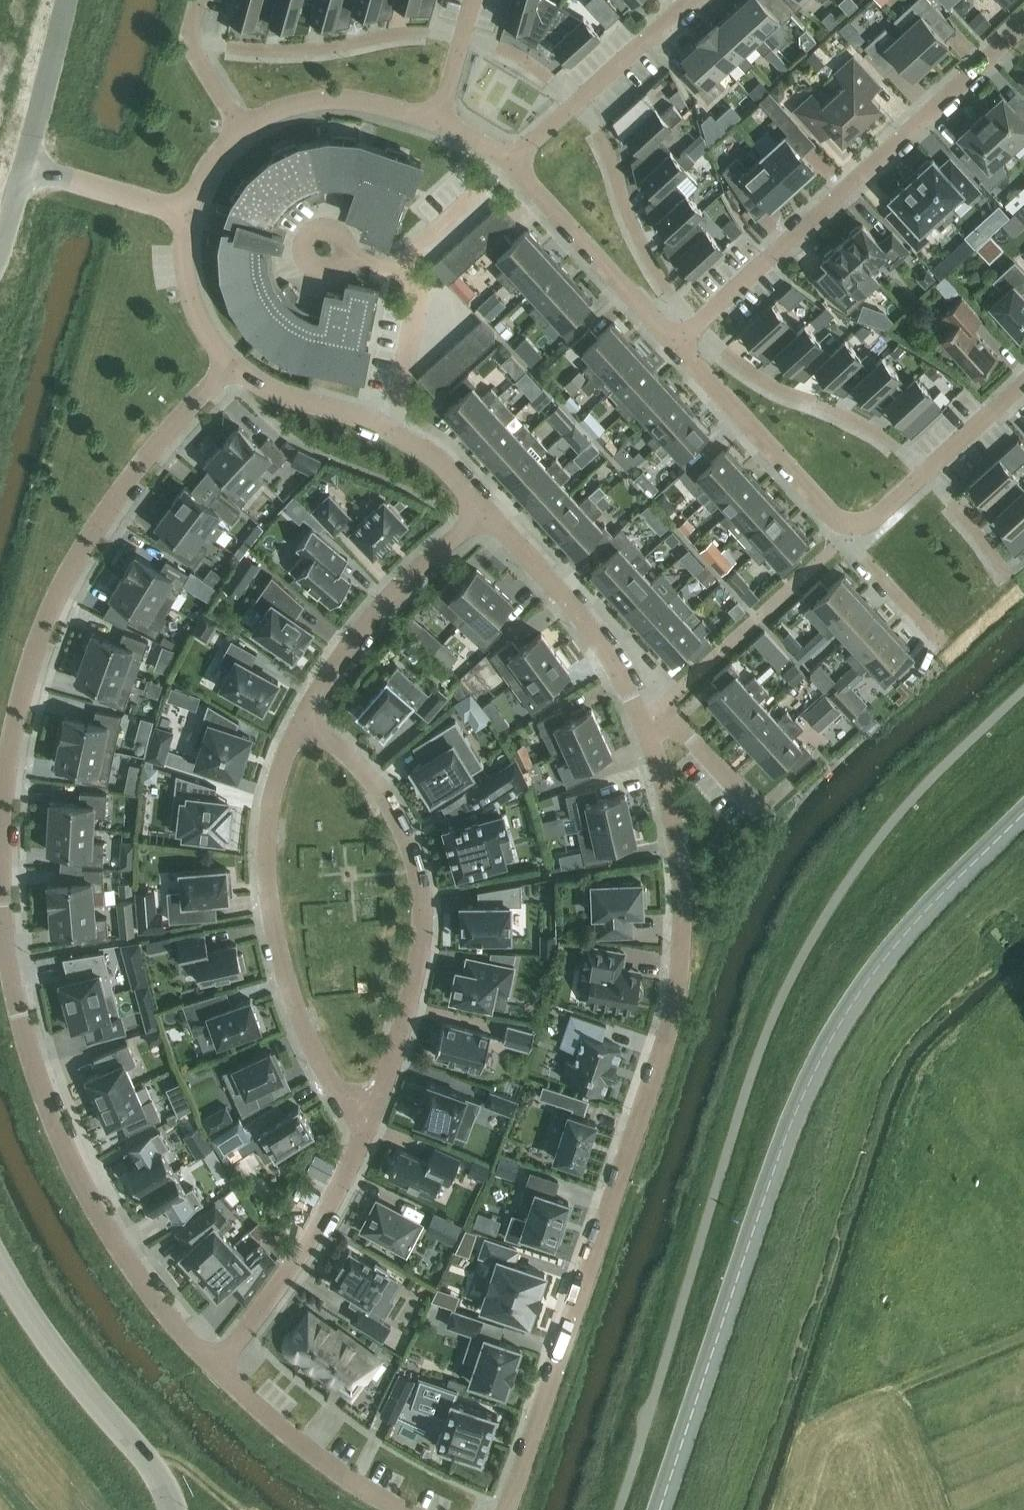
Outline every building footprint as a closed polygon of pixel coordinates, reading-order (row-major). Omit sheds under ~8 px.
[(276,0),(235,0),(228,27),(229,28),(232,19),(251,24),(250,28),(246,28),(246,29),(267,31),(276,0)] [(267,31),(268,31),(271,20),(291,25),(289,30),(285,30),(285,31),(307,30),(315,0),(276,0),(267,31)] [(355,0),(315,0),(307,30),(308,30),(311,16),(331,22),(330,26),(326,27),(326,28),(348,24),(355,0)] [(394,0),(355,0),(348,24),(349,24),(353,8),(373,14),(372,18),(368,19),(368,20),(390,16),(394,0)] [(390,16),(391,15),(395,2),(415,8),(413,12),(409,12),(409,13),(431,13),(435,0),(394,0),(390,16)] [(559,4),(553,0),(510,0),(502,28),(504,29),(506,20),(526,26),(520,35),(516,33),(515,34),(534,44),(559,4)] [(623,10),(634,0),(614,0),(623,10)] [(771,46),(779,39),(769,27),(778,19),(781,23),(791,14),(778,0),(768,0),(765,3),(762,0),(744,0),(741,2),(744,5),(738,10),(771,46)] [(795,10),(805,1),(805,0),(787,0),(795,10)] [(897,0),(896,0),(877,0),(873,3),(881,13),(897,0)] [(931,60),(948,43),(931,24),(943,14),(930,0),(914,0),(893,19),(903,29),(931,60)] [(581,18),(559,4),(534,44),(553,57),(553,56),(549,53),(555,44),(569,59),(563,64),(564,65),(599,33),(583,15),(581,18)] [(611,5),(599,17),(607,26),(620,15),(611,5)] [(718,24),(743,51),(753,42),(763,54),(771,46),(738,10),(732,15),(730,13),(718,24)] [(718,24),(700,40),(725,67),(735,59),(745,70),(754,63),(743,51),(718,24)] [(931,60),(903,29),(894,37),(885,26),(864,46),(884,68),(896,57),(913,76),(931,60)] [(725,67),(700,40),(682,57),(698,74),(690,83),(707,102),(726,85),(717,75),(725,67)] [(834,93),(861,123),(880,105),(869,93),(879,84),(853,55),(835,71),(846,82),(834,93)] [(631,161),(671,125),(682,114),(672,104),(661,114),(643,94),(647,90),(647,89),(612,121),(624,143),(625,143),(623,139),(626,136),(640,151),(631,160),(631,161)] [(799,124),(769,91),(758,100),(788,133),(799,124)] [(1011,147),(1021,137),(1023,138),(1023,107),(1019,112),(1000,91),(989,101),(991,104),(980,114),(1011,147)] [(861,123),(834,93),(822,104),(812,93),(794,109),(820,138),(831,128),(842,141),(845,138),(848,141),(857,133),(854,130),(861,123)] [(710,113),(701,122),(709,146),(730,126),(720,115),(716,119),(710,113)] [(1011,147),(980,114),(972,122),(969,119),(958,129),(961,132),(958,135),(975,153),(966,161),(990,188),(1006,172),(1000,157),(1011,147)] [(645,204),(686,168),(686,167),(695,159),(685,149),(676,157),(658,137),(671,125),(631,161),(639,186),(640,186),(639,182),(642,179),(656,194),(645,204)] [(763,154),(792,186),(799,179),(802,183),(814,172),(811,169),(813,167),(784,135),(763,154)] [(366,219),(362,231),(387,240),(404,190),(401,189),(403,184),(412,187),(420,161),(358,140),(328,138),(299,143),(273,156),(250,176),(233,201),(229,214),(223,212),(218,228),(224,229),(221,243),(223,273),(233,301),(249,326),(271,346),(298,359),(363,373),(368,346),(359,344),(360,339),(364,339),(374,288),(348,283),(345,295),(327,291),(321,316),(314,315),(298,307),(292,301),(299,293),(289,281),(280,288),(275,281),(273,273),(270,264),(269,246),(265,246),(267,238),(280,241),(283,233),(270,228),(272,221),(275,223),(286,208),(298,196),(306,192),(310,202),(325,197),(323,186),(331,185),(349,186),(356,189),(348,213),(366,219)] [(792,186),(763,154),(747,168),(737,156),(722,170),(748,208),(762,195),(771,205),(773,203),(776,207),(788,196),(785,193),(792,186)] [(911,178),(948,218),(957,210),(953,205),(964,195),(969,199),(980,189),(958,166),(948,175),(932,158),(930,160),(928,158),(918,166),(921,169),(911,178)] [(663,244),(702,209),(674,179),(686,168),(645,204),(655,228),(656,228),(654,224),(657,221),(671,236),(663,244)] [(948,218),(911,178),(902,186),(900,184),(891,192),(893,194),(890,197),(905,214),(895,223),(917,247),(928,237),(924,232),(935,221),(940,226),(948,218)] [(1005,202),(1013,212),(1023,202),(1023,185),(1005,202)] [(499,204),(489,212),(505,231),(515,221),(499,203),(499,204)] [(998,203),(964,235),(964,236),(974,247),(1009,215),(998,203)] [(702,209),(663,244),(676,266),(677,265),(675,261),(678,259),(692,274),(685,280),(686,281),(722,248),(694,217),(702,210),(702,209)] [(489,212),(480,221),(495,239),(503,232),(505,231),(489,212)] [(480,221),(470,230),(486,248),(495,239),(480,221)] [(842,241),(868,269),(881,257),(889,266),(908,250),(892,232),(882,241),(878,241),(862,223),(859,225),(856,225),(849,231),(849,233),(850,234),(842,241)] [(504,282),(544,246),(527,227),(512,241),(503,232),(495,239),(486,248),(495,259),(498,256),(507,265),(497,274),(504,282)] [(470,230),(461,238),(477,256),(486,248),(470,230)] [(461,238),(451,247),(467,265),(477,256),(461,238)] [(868,269),(842,241),(834,248),(834,247),(831,247),(825,253),(824,256),(825,256),(822,259),(838,276),(838,281),(826,292),(847,310),(865,293),(854,281),(868,269)] [(530,291),(560,263),(544,246),(504,282),(511,290),(521,281),(530,291)] [(451,247),(442,256),(458,273),(459,273),(467,265),(451,247)] [(458,273),(442,256),(432,264),(432,265),(448,282),(449,282),(458,273)] [(1015,260),(993,280),(1003,291),(990,304),(1020,336),(1023,332),(1023,294),(1022,291),(1023,289),(1023,270),(1015,260)] [(560,263),(530,291),(539,301),(529,310),(536,317),(576,281),(560,263)] [(949,279),(937,288),(949,303),(961,294),(949,279)] [(576,281),(536,317),(543,325),(553,316),(562,326),(559,329),(568,338),(586,322),(578,313),(593,299),(576,281)] [(493,291),(477,306),(490,319),(506,304),(493,291)] [(981,318),(962,297),(941,316),(952,328),(940,338),(975,377),(998,356),(972,327),(981,318)] [(767,360),(805,325),(805,324),(797,331),(771,303),(735,337),(742,331),(756,346),(753,349),(750,347),(749,348),(767,360)] [(819,313),(810,320),(818,328),(826,321),(819,313)] [(481,318),(471,328),(487,346),(494,339),(495,333),(481,318)] [(590,376),(630,339),(613,322),(598,336),(590,327),(572,343),(581,353),(584,350),(593,359),(583,368),(590,376)] [(830,352),(805,325),(767,360),(777,352),(791,367),(787,370),(783,368),(783,369),(803,378),(845,340),(845,339),(830,352)] [(471,328),(460,337),(477,355),(487,346),(471,328)] [(460,337),(450,347),(466,365),(477,355),(460,337)] [(616,385),(646,357),(630,339),(590,376),(597,384),(607,375),(616,385)] [(514,352),(533,372),(545,360),(527,340),(514,352)] [(861,356),(845,340),(803,378),(804,378),(817,367),(830,382),(827,385),(823,383),(822,385),(843,393),(882,357),(876,362),(867,351),(861,356)] [(450,347),(419,376),(418,376),(434,394),(466,365),(450,347)] [(622,411),(662,375),(646,357),(616,385),(625,395),(615,404),(622,411)] [(908,385),(882,357),(843,393),(844,394),(854,385),(868,400),(865,403),(861,401),(860,402),(879,412),(916,378),(915,378),(908,385)] [(572,392),(587,379),(580,371),(565,385),(572,392)] [(445,410),(462,428),(499,395),(491,387),(482,396),(473,386),(476,384),(467,374),(449,390),(457,399),(445,410)] [(648,420),(678,393),(662,375),(622,411),(629,419),(639,411),(648,420)] [(916,378),(879,412),(879,413),(887,406),(901,421),(898,424),(894,421),(893,422),(911,435),(942,407),(916,378)] [(534,426),(552,398),(540,391),(522,419),(534,426)] [(678,393),(648,420),(657,430),(647,439),(654,447),(694,410),(678,393)] [(499,395),(462,428),(478,446),(505,421),(496,411),(506,402),(499,395)] [(546,415),(563,433),(575,422),(558,404),(546,415)] [(578,419),(595,436),(602,430),(605,427),(589,409),(578,419)] [(686,468),(704,451),(696,443),(711,429),(694,410),(654,447),(662,455),(671,446),(680,455),(677,458),(686,468)] [(514,431),(505,421),(478,446),(494,464),(531,430),(524,422),(514,431)] [(239,424),(222,442),(254,472),(264,462),(272,470),(287,454),(268,436),(260,444),(239,424)] [(342,432),(334,430),(332,437),(340,440),(342,432)] [(510,481),(537,457),(547,448),(538,438),(531,430),(494,464),(510,481)] [(599,444),(616,462),(626,453),(609,435),(599,444)] [(1023,488),(1023,487),(1013,475),(1015,474),(1012,470),(1023,459),(1023,448),(1016,440),(963,488),(964,489),(970,484),(984,499),(979,504),(976,501),(975,501),(990,520),(996,515),(995,515),(1023,488)] [(245,481),(254,472),(222,442),(206,460),(227,479),(219,489),(239,506),(254,489),(245,481)] [(704,501),(744,464),(727,446),(711,460),(704,451),(686,468),(695,477),(698,475),(706,484),(697,493),(704,501)] [(321,461),(299,449),(291,463),(309,473),(321,461)] [(633,455),(622,465),(628,471),(644,456),(639,450),(633,455)] [(537,457),(510,481),(526,499),(563,465),(556,458),(547,467),(537,457)] [(730,510),(760,482),(744,464),(704,501),(711,509),(721,500),(730,510)] [(571,473),(563,465),(526,499),(543,517),(570,492),(561,482),(571,473)] [(643,470),(634,478),(641,485),(649,477),(643,470)] [(653,481),(643,489),(653,501),(662,493),(653,481)] [(746,527),(776,500),(760,482),(730,510),(720,519),(727,526),(737,518),(746,527)] [(694,484),(672,487),(675,510),(697,507),(694,484)] [(185,485),(171,504),(205,530),(214,519),(226,529),(240,512),(215,493),(208,502),(185,485)] [(995,515),(996,515),(1010,531),(1004,535),(1001,532),(1000,532),(1015,555),(1023,546),(1023,488),(995,515)] [(543,517),(559,534),(596,501),(589,493),(579,502),(570,492),(543,517)] [(373,557),(408,524),(383,497),(356,523),(350,516),(351,516),(329,493),(312,509),(333,532),(342,524),(373,557)] [(399,509),(405,504),(399,498),(394,503),(399,509)] [(776,500),(746,527),(736,536),(745,546),(752,554),(792,518),(776,500)] [(593,518),(603,509),(596,501),(559,534),(576,553),(588,541),(596,550),(614,534),(605,524),(602,527),(593,518)] [(171,504),(156,523),(179,540),(172,550),(193,566),(207,548),(197,541),(205,530),(171,504)] [(661,514),(652,522),(660,531),(669,523),(661,514)] [(678,526),(685,534),(694,525),(687,518),(678,526)] [(792,518),(752,554),(759,562),(769,553),(778,562),(775,565),(784,575),(801,559),(793,550),(809,536),(792,518)] [(303,553),(290,569),(331,603),(334,599),(337,602),(345,593),(342,590),(351,580),(338,569),(346,559),(310,528),(295,546),(303,553)] [(591,570),(608,588),(645,554),(638,547),(628,556),(620,546),(623,544),(614,534),(596,550),(604,559),(591,570)] [(699,548),(710,560),(719,552),(708,540),(699,548)] [(673,564),(681,573),(698,558),(689,548),(673,564)] [(260,564),(244,552),(222,585),(238,596),(260,564)] [(719,552),(710,560),(721,572),(729,564),(719,552)] [(160,596),(160,597),(170,604),(189,573),(166,558),(160,568),(135,553),(123,574),(160,596)] [(645,554),(608,588),(624,606),(626,604),(651,581),(642,571),(652,562),(645,554)] [(495,584),(477,567),(458,588),(449,580),(432,600),(459,624),(468,614),(468,613),(495,584)] [(726,577),(740,592),(749,584),(735,569),(726,577)] [(160,597),(160,596),(123,574),(110,594),(135,609),(129,619),(155,635),(167,617),(153,608),(160,597)] [(813,621),(821,628),(847,604),(860,592),(843,574),(828,588),(820,579),(802,595),(811,605),(814,602),(823,612),(813,621)] [(264,613),(253,629),(293,656),(311,629),(295,617),(304,604),(272,575),(251,604),(264,613)] [(626,604),(624,606),(640,624),(662,604),(677,590),(670,582),(661,591),(651,581),(626,604)] [(468,613),(468,614),(478,622),(468,633),(485,648),(503,628),(494,620),(512,600),(495,584),(468,613)] [(640,624),(657,641),(684,617),(675,607),(684,598),(677,590),(662,604),(640,624)] [(821,628),(828,636),(837,627),(846,637),(876,610),(860,592),(847,604),(821,628)] [(729,608),(737,617),(746,609),(738,600),(729,608)] [(876,610),(846,637),(855,647),(845,656),(853,664),(893,627),(876,610)] [(203,611),(191,630),(205,638),(216,619),(203,611)] [(684,617),(657,641),(673,660),(686,648),(694,657),(712,641),(704,632),(710,626),(703,617),(693,626),(684,617)] [(909,646),(893,627),(853,664),(860,672),(870,663),(878,672),(875,675),(884,685),(902,668),(894,660),(909,646)] [(92,632),(84,654),(125,669),(129,657),(140,661),(148,640),(123,631),(119,642),(92,632)] [(555,651),(541,632),(519,648),(512,638),(490,654),(512,683),(555,651)] [(229,666),(220,684),(262,708),(278,680),(250,665),(257,652),(231,637),(218,660),(229,666)] [(805,643),(794,653),(801,660),(812,650),(805,643)] [(162,646),(155,669),(167,673),(175,650),(162,646)] [(512,683),(533,712),(554,697),(547,687),(570,671),(555,651),(512,683)] [(84,654),(75,677),(102,687),(98,698),(124,707),(131,686),(120,682),(125,669),(84,654)] [(708,698),(725,716),(762,682),(755,674),(745,683),(736,674),(739,671),(730,661),(713,678),(721,686),(708,698)] [(448,695),(436,685),(429,693),(411,678),(401,689),(387,676),(385,679),(380,674),(371,684),(376,689),(357,711),(384,735),(414,701),(418,705),(416,707),(428,718),(448,695)] [(803,680),(785,703),(797,713),(816,690),(803,680)] [(841,681),(828,693),(850,718),(863,706),(841,681)] [(762,682),(725,716),(741,734),(768,709),(757,697),(767,688),(762,682)] [(150,685),(145,698),(159,703),(164,689),(150,685)] [(172,685),(168,698),(175,700),(180,687),(172,685)] [(515,690),(497,701),(513,726),(531,715),(515,690)] [(803,712),(819,729),(840,710),(824,693),(803,712)] [(201,749),(197,762),(236,775),(249,736),(235,731),(239,721),(208,703),(194,746),(201,749)] [(602,730),(592,708),(567,719),(562,708),(537,720),(553,753),(566,747),(565,746),(602,730)] [(757,751),(796,716),(794,714),(792,716),(785,708),(775,717),(768,709),(741,734),(757,751)] [(65,715),(60,738),(115,749),(122,714),(95,709),(93,720),(65,715)] [(802,724),(796,716),(757,751),(774,769),(786,758),(796,768),(813,752),(801,739),(798,742),(791,734),(802,724)] [(126,717),(117,744),(142,751),(150,725),(126,717)] [(484,764),(455,719),(430,735),(440,750),(412,767),(431,798),(472,772),(484,764)] [(155,725),(145,757),(163,762),(172,730),(155,725)] [(565,746),(566,747),(571,759),(558,765),(567,785),(591,774),(586,763),(612,752),(602,730),(565,746)] [(115,749),(60,738),(55,762),(84,768),(81,779),(108,784),(115,749)] [(479,810),(480,811),(481,815),(444,826),(457,873),(505,859),(498,832),(507,830),(502,810),(501,811),(498,800),(527,781),(515,757),(466,789),(476,804),(483,802),(485,806),(479,810)] [(226,832),(229,805),(226,805),(226,799),(214,798),(216,786),(177,773),(171,826),(185,827),(184,833),(197,834),(196,836),(210,838),(210,836),(221,837),(222,832),(226,832)] [(137,793),(139,782),(127,780),(125,791),(137,793)] [(630,816),(625,793),(598,799),(596,787),(566,794),(570,816),(574,815),(577,828),(630,816)] [(50,801),(49,825),(92,827),(93,814),(105,815),(106,793),(79,791),(79,803),(50,801)] [(577,828),(585,863),(612,859),(610,845),(636,840),(630,816),(577,828)] [(49,825),(47,849),(76,850),(75,862),(102,863),(103,842),(91,841),(92,827),(49,825)] [(121,842),(121,855),(120,866),(134,867),(135,841),(121,840),(121,842)] [(180,870),(182,890),(168,891),(170,920),(195,917),(194,901),(228,898),(227,883),(231,883),(230,870),(226,871),(226,867),(180,870)] [(48,883),(50,907),(94,903),(93,891),(105,890),(102,868),(75,869),(76,880),(48,883)] [(105,873),(105,898),(118,898),(118,873),(105,873)] [(641,881),(593,883),(594,913),(596,913),(597,935),(628,933),(627,912),(642,911),(642,904),(646,904),(646,888),(641,888),(641,881)] [(462,937),(510,937),(510,904),(522,904),(522,882),(478,889),(478,904),(462,904),(462,937)] [(94,903),(50,907),(52,931),(80,928),(82,942),(108,937),(107,916),(95,917),(94,903)] [(138,930),(156,929),(154,905),(136,907),(138,930)] [(542,953),(554,953),(554,933),(542,933),(542,953)] [(182,963),(195,960),(200,982),(242,972),(242,968),(245,967),(242,952),(238,953),(236,943),(208,949),(204,934),(177,940),(182,963)] [(146,946),(148,956),(173,951),(171,941),(146,946)] [(122,945),(132,987),(150,983),(140,943),(122,945)] [(618,951),(586,945),(579,984),(590,986),(587,1001),(632,1009),(634,997),(638,995),(641,993),(642,989),(640,986),(637,983),(638,976),(620,973),(619,975),(607,972),(608,966),(615,968),(618,951)] [(115,992),(104,950),(62,957),(68,979),(60,981),(61,987),(57,988),(61,1000),(64,999),(66,1004),(115,992)] [(457,968),(451,996),(491,1005),(505,1008),(508,992),(513,966),(488,961),(486,974),(463,969),(457,968)] [(149,984),(136,987),(146,1028),(159,1025),(149,984)] [(115,992),(66,1004),(67,1010),(63,1011),(66,1023),(70,1021),(72,1028),(84,1025),(88,1040),(125,1030),(115,992)] [(249,998),(223,1007),(218,993),(183,1005),(195,1036),(213,1029),(219,1044),(259,1027),(249,998)] [(571,1013),(561,1044),(578,1050),(574,1062),(566,1059),(561,1076),(584,1084),(582,1089),(598,1094),(600,1089),(603,1090),(608,1075),(611,1077),(617,1061),(616,1061),(621,1046),(601,1039),(606,1025),(571,1013)] [(435,1055),(461,1062),(460,1065),(480,1071),(490,1035),(444,1022),(435,1055)] [(502,1041),(530,1048),(534,1032),(506,1024),(502,1041)] [(161,1026),(145,1031),(149,1044),(165,1038),(161,1026)] [(146,1037),(132,1042),(135,1053),(150,1048),(146,1037)] [(136,1083),(128,1066),(137,1062),(127,1042),(93,1057),(99,1071),(87,1077),(88,1080),(84,1082),(90,1094),(93,1092),(97,1101),(136,1083)] [(276,1097),(270,1083),(282,1077),(270,1049),(222,1071),(242,1115),(276,1097)] [(97,1101),(101,1109),(97,1111),(102,1123),(106,1121),(108,1124),(120,1119),(126,1132),(161,1117),(152,1097),(144,1101),(136,1083),(97,1101)] [(423,1096),(421,1096),(417,1106),(419,1107),(414,1120),(433,1127),(432,1131),(444,1135),(445,1132),(452,1134),(461,1108),(476,1113),(481,1102),(428,1083),(423,1096)] [(571,1106),(554,1158),(581,1166),(595,1122),(583,1117),(589,1099),(543,1084),(539,1096),(571,1106)] [(484,1104),(513,1114),(518,1099),(490,1089),(484,1104)] [(223,1100),(219,1102),(215,1093),(196,1102),(205,1122),(228,1111),(223,1100)] [(290,1145),(314,1130),(298,1105),(285,1114),(278,1103),(242,1125),(250,1137),(260,1131),(275,1155),(278,1153),(283,1154),(289,1151),(290,1145)] [(206,1125),(211,1134),(234,1121),(228,1112),(206,1125)] [(195,1155),(211,1144),(192,1116),(184,1121),(187,1127),(179,1132),(195,1155)] [(163,1151),(169,1147),(158,1129),(128,1148),(138,1164),(128,1170),(140,1191),(174,1170),(163,1151)] [(210,1164),(221,1157),(214,1145),(203,1152),(210,1164)] [(388,1175),(432,1195),(439,1179),(448,1183),(460,1157),(434,1146),(427,1161),(400,1149),(388,1175)] [(476,1159),(470,1173),(486,1179),(492,1165),(476,1159)] [(186,1189),(174,1170),(140,1191),(153,1211),(163,1205),(173,1221),(203,1202),(193,1185),(186,1189)] [(499,1183),(519,1190),(523,1178),(503,1171),(499,1183)] [(512,1213),(504,1236),(520,1241),(523,1233),(554,1244),(568,1201),(553,1196),(558,1180),(531,1171),(523,1193),(534,1196),(527,1218),(512,1213)] [(479,1196),(483,1181),(462,1176),(459,1191),(479,1196)] [(301,1195),(286,1232),(302,1239),(317,1202),(301,1195)] [(361,1229),(407,1253),(423,1224),(376,1200),(361,1229)] [(233,1244),(222,1232),(232,1222),(216,1203),(179,1229),(192,1243),(180,1253),(184,1257),(181,1260),(191,1271),(194,1269),(199,1274),(233,1244)] [(452,1243),(462,1224),(434,1210),(425,1229),(452,1243)] [(282,1246),(268,1229),(263,1234),(278,1251),(282,1246)] [(544,1273),(532,1269),(512,1262),(516,1248),(486,1238),(481,1253),(498,1259),(483,1305),(484,1305),(482,1310),(496,1315),(498,1310),(528,1320),(544,1273)] [(245,1302),(275,1260),(259,1243),(244,1256),(233,1244),(199,1274),(204,1280),(201,1283),(211,1294),(214,1291),(218,1295),(229,1285),(245,1302)] [(350,1250),(330,1282),(354,1296),(350,1302),(358,1306),(350,1318),(383,1338),(390,1325),(381,1320),(394,1300),(389,1296),(375,1288),(385,1272),(387,1269),(376,1262),(374,1265),(350,1250)] [(485,1318),(453,1307),(447,1324),(479,1335),(485,1318)] [(309,1312),(296,1330),(294,1330),(292,1331),(291,1332),(289,1334),(288,1335),(287,1337),(286,1338),(286,1340),(285,1342),(285,1343),(286,1345),(286,1347),(287,1349),(288,1351),(289,1352),(291,1353),(292,1354),(294,1355),(296,1355),(297,1356),(300,1356),(305,1359),(306,1357),(315,1363),(314,1365),(321,1371),(322,1374),(329,1380),(333,1379),(351,1392),(377,1357),(356,1342),(354,1339),(347,1334),(343,1333),(337,1329),(335,1332),(309,1312)] [(394,1328),(387,1345),(403,1352),(411,1335),(394,1328)] [(504,1392),(510,1377),(511,1377),(516,1363),(514,1362),(520,1347),(485,1335),(481,1347),(468,1343),(463,1358),(476,1362),(470,1380),(483,1385),(482,1389),(497,1394),(499,1390),(504,1392)] [(395,1419),(414,1380),(399,1373),(380,1413),(395,1419)] [(419,1376),(414,1392),(444,1402),(449,1386),(419,1376)] [(497,1414),(451,1399),(436,1444),(481,1460),(497,1414)]
